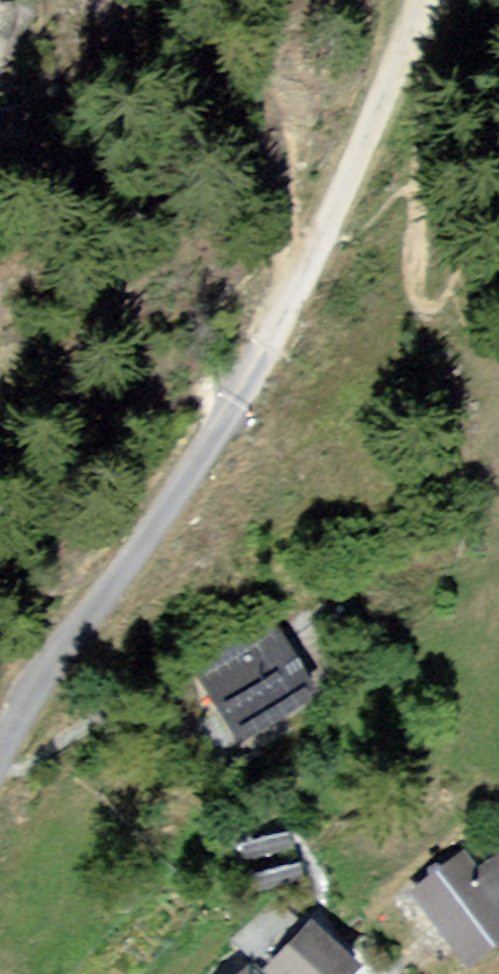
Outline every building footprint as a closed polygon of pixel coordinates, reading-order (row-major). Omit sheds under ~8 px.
[(276,618),(197,670),(251,752),(330,700),(276,618)] [(316,829),(249,836),(254,894),(321,887),(316,829)] [(415,894),(478,973),(497,973),(498,973),(498,864),(481,877),(465,856),(415,894)] [(315,923),(274,973),(379,973),(315,923)]
